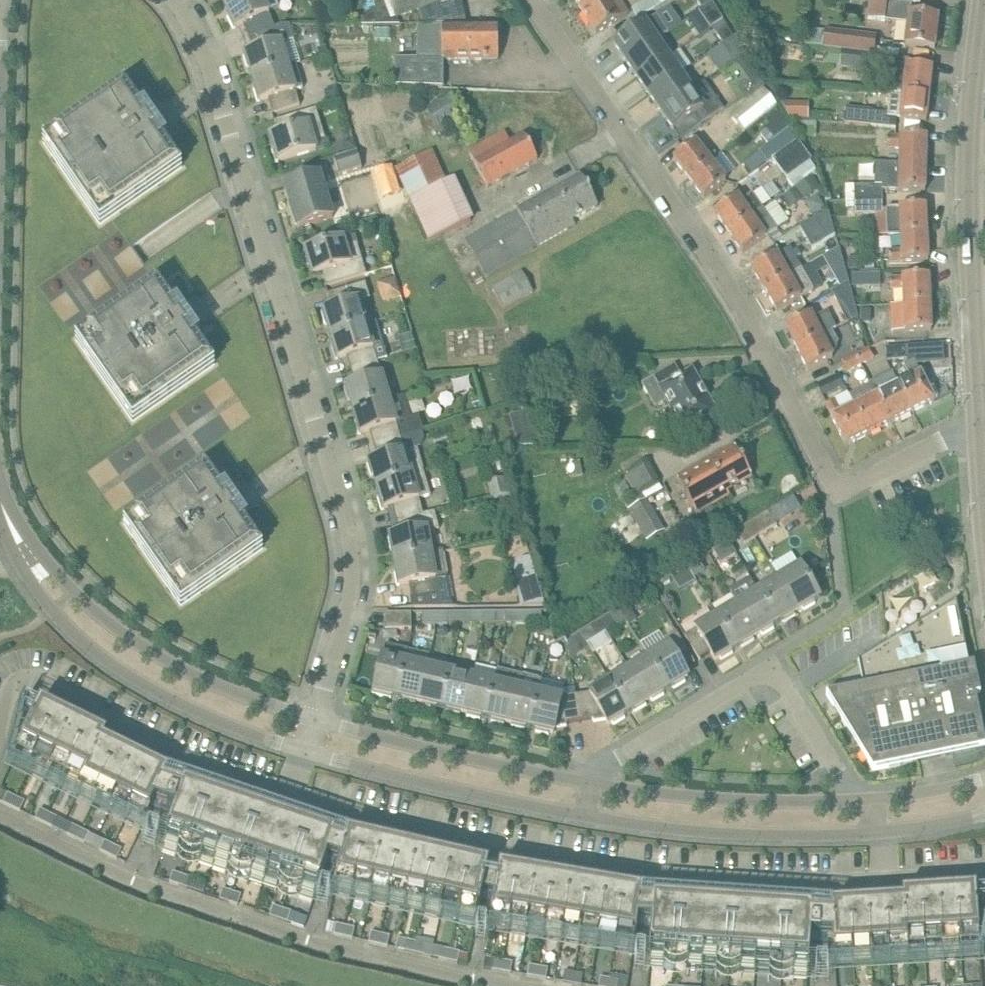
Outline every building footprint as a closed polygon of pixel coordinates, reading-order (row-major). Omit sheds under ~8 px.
[(277,0),(236,0),(225,5),(229,15),(227,16),(233,29),(244,24),(249,37),(275,27),(269,11),(280,6),(277,0)] [(395,18),(418,9),(423,24),(466,24),(461,0),(389,0),(395,18)] [(582,11),(600,0),(576,0),(582,11)] [(614,0),(600,0),(582,11),(596,33),(628,14),(621,3),(617,5),(614,0)] [(661,3),(659,0),(644,0),(631,8),(637,18),(661,3)] [(702,8),(713,2),(712,0),(697,0),(702,8)] [(868,17),(890,19),(908,22),(905,45),(915,46),(935,48),(935,42),(939,41),(940,31),(937,29),(938,18),(911,14),(912,3),(892,1),(887,0),(870,0),(868,17)] [(711,27),(712,26),(723,19),(713,2),(702,8),(699,10),(711,27)] [(755,4),(741,2),(740,18),(754,20),(755,6),(755,4)] [(614,43),(626,60),(656,39),(668,31),(656,15),(644,22),(614,43)] [(712,26),(724,44),(734,37),(723,19),(712,26)] [(249,67),(253,77),(288,66),(281,43),(294,39),(290,24),(282,24),(275,27),(249,37),(255,51),(243,54),(247,67),(249,67)] [(395,86),(443,88),(443,60),(498,59),(498,25),(417,26),(417,59),(395,59),(395,86)] [(831,48),(873,52),(875,34),(825,29),(825,30),(808,29),(806,45),(831,48)] [(774,34),(749,32),(751,40),(774,43),(774,34)] [(739,33),(734,37),(724,44),(722,44),(734,61),(749,50),(739,33)] [(668,56),(656,39),(626,60),(638,77),(668,56)] [(766,44),(766,51),(778,53),(778,45),(766,44)] [(792,45),(791,54),(804,55),(805,47),(792,45)] [(325,46),(316,48),(319,57),(324,55),(327,55),(325,46)] [(871,70),(873,52),(831,48),(829,62),(839,63),(839,66),(871,70)] [(668,56),(638,77),(649,94),(680,73),(668,56)] [(883,89),(890,90),(890,89),(929,93),(932,67),(886,62),(883,89)] [(296,64),(288,66),(253,77),(256,88),(254,88),(258,101),(269,98),(273,111),(272,112),(272,113),(300,105),(295,90),(303,88),(296,64)] [(759,71),(748,79),(755,88),(766,81),(759,71)] [(680,73),(649,94),(661,111),(692,90),(680,73)] [(692,90),(661,111),(673,128),(695,113),(702,124),(721,111),(724,109),(704,82),(692,90)] [(253,419),(215,364),(191,328),(195,326),(191,319),(187,313),(182,316),(158,281),(138,252),(112,215),(182,166),(158,132),(162,128),(158,123),(154,116),(149,119),(125,84),(43,141),(100,223),(108,235),(37,283),(76,338),(133,421),(142,433),(88,471),(124,523),(181,605),(263,548),(239,513),(243,510),(239,503),(235,497),(230,500),(206,466),(199,456),(253,419)] [(328,87),(325,93),(327,101),(340,97),(336,84),(328,87)] [(785,85),(769,85),(777,98),(785,85)] [(763,87),(729,115),(742,131),(777,104),(763,87)] [(897,118),(906,119),(926,121),(929,93),(890,89),(890,90),(887,112),(872,110),(872,108),(840,106),(836,112),(835,122),(844,123),(896,127),(897,118)] [(438,128),(459,117),(447,94),(426,106),(438,128)] [(276,162),(295,156),(316,149),(314,143),(325,139),(316,108),(274,121),(275,122),(276,121),(280,134),(271,137),(274,148),(272,149),(276,162)] [(775,144),(793,130),(780,115),(763,129),(775,144)] [(800,121),(799,136),(816,136),(817,121),(800,121)] [(487,186),(520,169),(537,159),(524,135),(510,142),(505,133),(469,152),(487,186)] [(899,163),(926,163),(926,137),(887,136),(887,147),(900,147),(899,163)] [(353,139),(343,142),(346,153),(357,150),(353,139)] [(689,178),(711,160),(696,141),(674,159),(689,178)] [(818,169),(811,160),(797,141),(772,159),(793,187),(818,169)] [(398,165),(428,241),(479,221),(462,178),(450,182),(437,150),(398,165)] [(339,174),(362,168),(357,151),(334,157),(339,174)] [(726,180),(711,160),(689,178),(704,197),(726,180)] [(926,163),(899,163),(886,162),(876,162),(876,184),(846,184),(846,199),(854,199),(883,199),(883,189),(886,189),(886,190),(925,191),(926,163)] [(298,228),(333,217),(320,175),(286,186),(294,214),(292,214),(296,225),(297,225),(298,228)] [(580,176),(518,210),(537,246),(575,225),(572,220),(597,206),(580,176)] [(803,200),(821,188),(813,176),(795,187),(803,200)] [(794,188),(783,195),(791,207),(802,199),(794,188)] [(729,232),(763,208),(752,192),(741,200),(738,195),(715,212),(729,232)] [(854,199),(854,207),(854,208),(854,212),(876,213),(883,213),(883,209),(883,199),(854,199)] [(906,207),(886,208),(886,209),(887,234),(899,234),(927,233),(926,206),(906,207)] [(777,228),(763,208),(729,232),(743,252),(777,228)] [(484,275),(537,246),(518,210),(465,240),(484,275)] [(800,226),(812,247),(835,234),(828,210),(800,226)] [(928,260),(927,233),(899,234),(900,250),(888,250),(889,262),(928,260)] [(839,245),(846,249),(850,241),(843,237),(839,245)] [(325,286),(344,281),(366,274),(357,243),(345,246),(343,239),(303,252),(307,265),(309,264),(313,275),(322,272),(326,285),(324,285),(325,286)] [(791,247),(787,249),(778,255),(777,254),(752,268),(765,289),(801,268),(796,258),(801,255),(797,249),(793,252),(791,247)] [(839,248),(822,257),(839,287),(849,282),(839,248)] [(848,269),(863,268),(862,256),(848,257),(848,269)] [(801,268),(765,289),(777,310),(794,301),(801,296),(813,290),(808,280),(801,268)] [(521,270),(491,288),(503,309),(534,292),(521,270)] [(881,272),(869,273),(869,287),(881,286),(881,272)] [(382,301),(401,295),(395,276),(376,282),(382,301)] [(903,304),(930,303),(929,276),(889,278),(890,290),(903,289),(903,304)] [(327,324),(331,335),(366,324),(359,301),(370,298),(365,282),(327,294),(327,295),(328,295),(332,308),(321,312),(325,325),(327,324)] [(839,287),(832,290),(839,302),(853,296),(849,282),(839,287)] [(931,330),(930,303),(903,304),(891,304),(892,332),(931,330)] [(870,309),(860,309),(861,322),(871,322),(870,309)] [(797,348),(832,330),(832,329),(835,327),(827,311),(812,319),(809,314),(786,326),(797,348)] [(351,370),(378,362),(366,324),(331,335),(334,345),(331,346),(335,359),(347,356),(351,370)] [(832,330),(797,348),(808,370),(832,358),(829,353),(836,349),(838,341),(832,330)] [(862,341),(851,346),(855,355),(856,355),(866,350),(862,341)] [(885,347),(886,359),(907,358),(906,346),(885,347)] [(866,350),(856,355),(861,363),(874,357),(870,348),(866,350)] [(847,370),(861,363),(856,355),(855,355),(842,361),(847,370)] [(910,376),(897,383),(911,412),(935,401),(915,360),(904,365),(910,376)] [(389,399),(378,362),(351,370),(355,384),(344,387),(348,400),(350,400),(354,410),(389,399)] [(682,377),(675,365),(641,383),(655,407),(667,401),(684,431),(687,429),(689,432),(702,425),(700,422),(716,413),(706,396),(704,398),(699,389),(701,387),(692,371),(682,377)] [(871,385),(890,423),(911,412),(897,383),(891,372),(869,382),(871,385)] [(837,375),(817,384),(822,395),(842,386),(837,375)] [(871,385),(849,396),(868,434),(890,423),(871,385)] [(868,434),(849,396),(848,393),(826,404),(846,445),(868,434)] [(370,431),(374,445),(424,430),(419,415),(411,417),(405,395),(389,399),(354,410),(357,421),(354,421),(358,434),(370,431)] [(537,445),(527,411),(509,416),(518,447),(537,445)] [(373,475),(376,485),(424,471),(416,448),(421,446),(424,438),(422,431),(424,430),(374,445),(379,459),(367,463),(371,476),(373,475)] [(696,512),(711,503),(729,494),(727,490),(752,476),(735,447),(677,480),(696,512)] [(648,461),(625,474),(636,494),(659,482),(648,461)] [(393,506),(396,521),(423,514),(419,498),(431,495),(424,471),(376,485),(380,496),(377,497),(381,510),(393,506)] [(506,476),(487,481),(491,498),(510,493),(506,476)] [(631,514),(646,540),(665,529),(647,498),(645,499),(641,493),(624,503),(629,510),(624,512),(627,517),(631,514)] [(435,511),(423,514),(396,521),(400,535),(388,537),(391,550),(393,550),(395,561),(432,555),(427,532),(439,529),(435,511)] [(746,524),(755,538),(777,524),(776,523),(775,524),(768,512),(769,512),(769,511),(751,521),(746,524)] [(520,522),(505,524),(508,539),(523,536),(520,522)] [(755,538),(746,524),(737,530),(746,544),(755,538)] [(729,541),(713,551),(721,564),(737,554),(729,541)] [(443,552),(432,555),(395,561),(397,572),(394,572),(397,585),(409,583),(411,597),(410,597),(410,599),(430,595),(439,593),(436,578),(448,576),(443,552)] [(699,560),(688,567),(694,577),(705,570),(699,560)] [(800,566),(779,579),(798,611),(802,608),(803,610),(815,603),(814,601),(815,601),(814,599),(819,597),(800,566)] [(779,579),(758,591),(777,622),(781,619),(782,620),(784,622),(795,615),(794,613),(798,611),(779,579)] [(521,605),(526,605),(545,605),(541,592),(538,583),(517,586),(521,605)] [(758,591),(738,603),(757,635),(761,633),(762,635),(774,628),(773,626),(773,625),(773,624),(777,622),(758,591)] [(956,600),(858,660),(863,687),(827,694),(873,770),(971,749),(976,748),(979,745),(982,741),(983,737),(983,732),(956,600)] [(757,635),(738,603),(717,616),(736,646),(740,644),(741,645),(743,647),(754,640),(753,638),(757,635)] [(629,604),(619,609),(626,619),(630,626),(638,620),(629,604)] [(619,609),(608,616),(615,626),(626,619),(619,609)] [(482,612),(482,623),(495,623),(495,611),(482,612)] [(505,623),(529,623),(529,611),(505,611),(505,623)] [(529,611),(529,623),(541,623),(541,611),(529,611)] [(435,624),(435,612),(422,612),(422,624),(435,624)] [(435,612),(435,624),(448,624),(448,612),(435,612)] [(469,623),(482,623),(482,612),(469,612),(469,623)] [(412,613),(385,613),(385,614),(386,614),(386,628),(385,628),(385,629),(412,629),(412,613)] [(736,646),(717,616),(685,635),(700,660),(701,659),(700,658),(710,652),(715,660),(720,658),(721,660),(733,653),(732,650),(732,649),(736,646)] [(592,626),(581,633),(587,643),(598,636),(592,626)] [(649,657),(667,688),(671,685),(672,686),(673,686),(674,688),(686,681),(684,679),(688,677),(683,669),(693,662),(694,663),(695,663),(676,631),(663,639),(668,646),(649,657)] [(385,644),(383,656),(377,681),(374,680),(371,694),(391,698),(392,696),(393,695),(397,696),(406,661),(409,649),(385,644)] [(649,657),(629,669),(648,701),(651,699),(652,701),(664,694),(663,692),(664,691),(663,690),(667,688),(649,657)] [(416,702),(419,702),(428,666),(406,661),(397,696),(402,697),(402,698),(403,698),(402,701),(415,704),(416,702)] [(437,705),(442,706),(450,671),(428,666),(419,702),(423,703),(422,705),(436,708),(436,706),(437,706),(437,705)] [(505,722),(508,723),(520,674),(497,668),(494,681),(486,716),(491,717),(491,719),(492,719),(491,721),(504,724),(505,722)] [(648,701),(629,669),(610,681),(628,711),(632,709),(633,710),(634,710),(635,712),(647,704),(645,703),(648,701)] [(472,676),(450,671),(442,706),(447,707),(446,709),(447,709),(447,711),(460,714),(460,712),(464,713),(472,676)] [(542,679),(520,674),(508,723),(512,724),(511,726),(524,729),(525,727),(526,727),(526,726),(531,727),(539,692),(542,679)] [(494,681),(472,676),(464,713),(467,713),(467,716),(480,719),(480,716),(481,717),(482,715),(486,716),(494,681)] [(624,714),(628,711),(610,681),(589,693),(576,695),(580,720),(592,718),(592,719),(593,719),(594,721),(606,720),(609,724),(612,722),(613,724),(625,717),(624,715),(625,715),(624,714)] [(539,692),(531,727),(535,728),(535,729),(536,729),(535,732),(549,735),(549,732),(553,733),(555,728),(567,726),(566,723),(568,723),(568,722),(580,720),(576,695),(562,697),(539,692)] [(153,808),(165,782),(168,776),(104,744),(107,739),(40,706),(21,744),(88,777),(86,782),(149,814),(153,808)] [(165,782),(153,808),(174,815),(183,788),(165,782)] [(316,894),(327,863),(335,838),(183,787),(183,788),(174,815),(164,843),(316,894)] [(3,803),(11,807),(16,797),(8,793),(3,803)] [(16,797),(11,807),(20,811),(25,801),(16,797)] [(35,818),(44,823),(49,813),(40,808),(35,818)] [(49,813),(44,823),(52,827),(57,817),(49,813)] [(76,839),(81,829),(72,824),(67,834),(76,839)] [(89,833),(81,829),(76,839),(85,843),(89,833)] [(0,839),(0,865),(13,839),(2,834),(0,839)] [(347,835),(345,842),(339,868),(337,877),(479,910),(482,900),(487,875),(489,868),(347,835)] [(345,842),(335,838),(327,863),(339,868),(345,842)] [(100,850),(108,854),(113,844),(105,840),(100,850)] [(122,849),(113,844),(108,854),(117,859),(122,849)] [(636,937),(638,927),(642,902),(643,895),(499,870),(498,877),(494,902),(492,912),(636,937)] [(169,882),(179,885),(182,874),(173,871),(169,882)] [(182,874),(179,885),(188,888),(191,877),(182,874)] [(498,877),(487,875),(482,900),(494,902),(498,877)] [(229,902),(232,891),(223,888),(219,899),(229,902)] [(232,891),(229,902),(238,905),(241,894),(232,891)] [(831,915),(833,943),(834,951),(905,946),(905,940),(979,936),(976,893),(902,897),(902,903),(831,908),(831,915)] [(809,971),(811,942),(813,912),(653,901),(653,902),(651,928),(649,960),(809,971)] [(638,927),(651,928),(653,902),(642,902),(638,927)] [(279,919),(282,908),(273,905),(269,916),(279,919)] [(291,911),(282,908),(279,919),(288,922),(291,911)] [(291,911),(288,922),(305,927),(308,917),(291,911)] [(813,912),(811,942),(833,943),(831,915),(813,912)] [(334,934),(343,936),(345,925),(336,923),(334,934)] [(355,928),(345,925),(343,936),(352,938),(355,928)] [(378,944),(381,933),(371,931),(369,942),(378,944)] [(390,936),(381,933),(378,944),(387,947),(390,936)] [(404,950),(413,952),(416,941),(406,939),(404,950)] [(425,944),(416,941),(413,952),(423,955),(425,944)] [(448,960),(451,949),(441,947),(439,958),(448,960)] [(451,949),(448,960),(458,963),(460,952),(451,949)] [(483,968),(501,971),(503,960),(485,957),(483,968)] [(503,960),(501,971),(511,973),(513,962),(503,960)] [(527,975),(537,977),(539,966),(529,964),(527,975)] [(351,966),(347,985),(359,985),(363,969),(351,966)] [(539,966),(537,977),(546,979),(548,968),(539,966)] [(374,972),(363,969),(359,985),(371,985),(374,972)] [(563,982),(572,983),(574,972),(565,971),(563,982)] [(371,985),(383,985),(386,974),(374,972),(371,985)] [(574,972),(572,983),(582,985),(583,974),(574,972)] [(397,977),(386,974),(383,985),(395,985),(397,977)] [(409,980),(397,977),(395,985),(407,985),(409,980)] [(610,978),(600,977),(598,985),(608,985),(610,978)]
